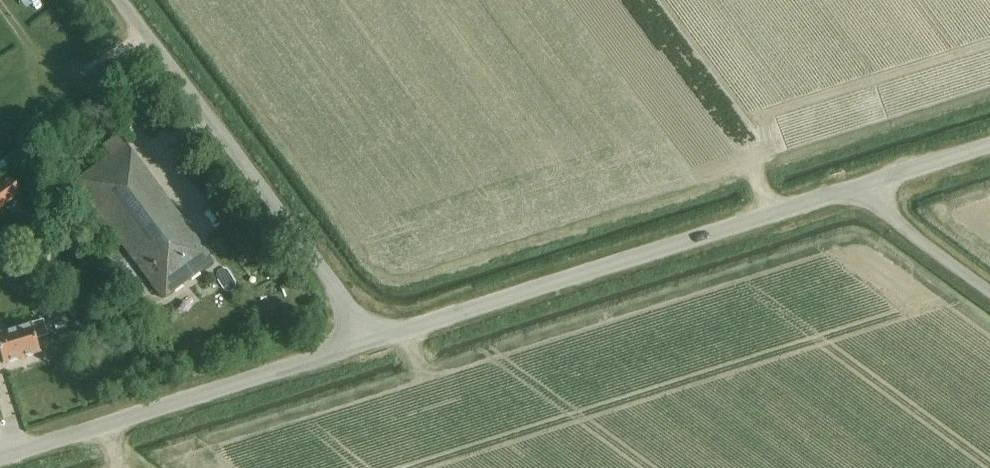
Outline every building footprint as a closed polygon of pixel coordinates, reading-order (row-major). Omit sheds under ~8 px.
[(52,136),(37,143),(43,155),(58,147),(52,136)] [(163,298),(212,261),(126,145),(66,190),(74,201),(84,193),(163,298)] [(22,193),(9,175),(0,182),(0,210),(22,193)] [(3,364),(40,352),(36,339),(47,335),(43,321),(0,334),(0,353),(3,364)]
